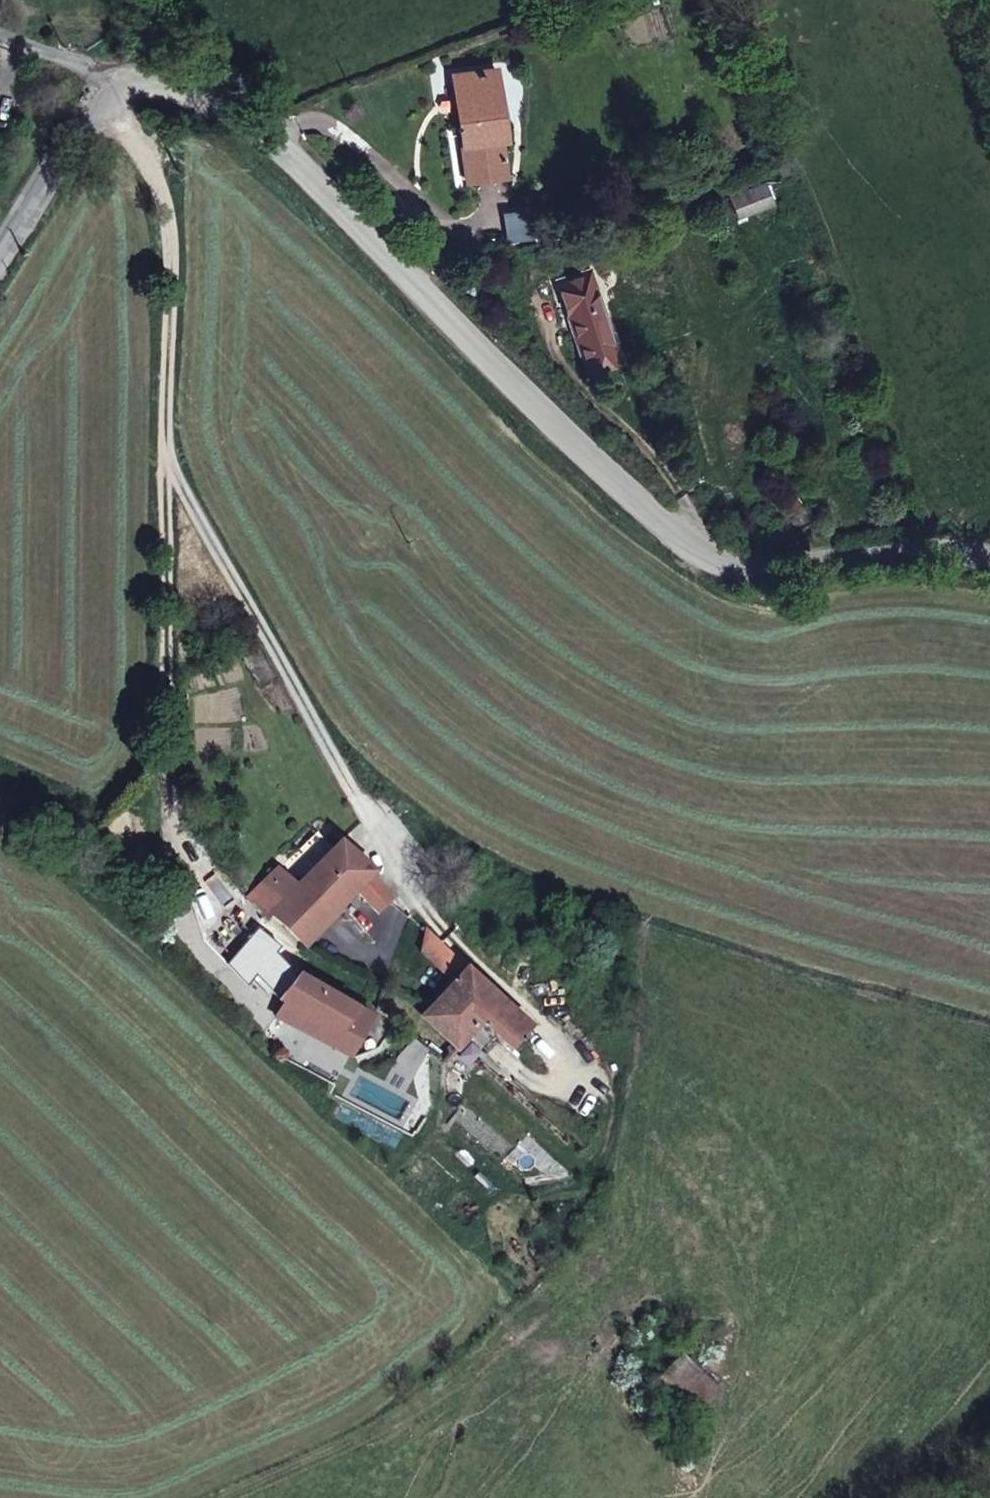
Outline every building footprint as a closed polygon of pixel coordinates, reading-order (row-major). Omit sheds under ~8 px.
[(494,124),(492,108),(495,107),(490,70),(455,75),(462,126),(458,126),(466,181),(502,176),(497,140),(505,139),(503,123),(494,124)] [(503,123),(501,107),(495,70),(490,70),(495,107),(492,108),(494,124),(503,123)] [(770,202),(763,186),(732,199),(739,215),(770,202)] [(621,362),(589,270),(557,281),(588,372),(621,362)] [(814,519),(794,492),(768,512),(789,538),(814,519)] [(373,872),(340,842),(296,887),(278,867),(246,900),(261,917),(260,918),(283,934),(287,929),(304,946),(358,889),(373,872)] [(384,893),(373,872),(358,889),(380,912),(392,900),(384,893)] [(463,968),(425,931),(421,952),(454,983),(466,970),(463,968)] [(279,946),(255,932),(232,954),(233,960),(254,973),(273,953),(279,946)] [(297,975),(273,953),(254,973),(280,998),(297,975)] [(466,970),(454,983),(423,1017),(458,1048),(481,1022),(511,1050),(530,1028),(466,970)] [(372,1017),(297,975),(280,998),(356,1044),(372,1017)] [(413,1038),(401,1059),(417,1069),(429,1047),(413,1038)]
